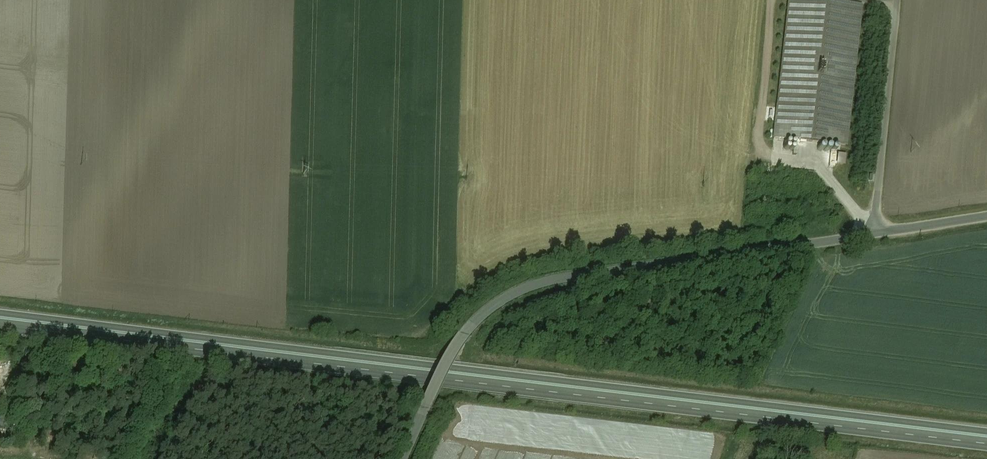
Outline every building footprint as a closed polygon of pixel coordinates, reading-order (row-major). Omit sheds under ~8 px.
[(774,137),(846,144),(861,5),(809,0),(788,0),(774,137)] [(849,151),(840,152),(840,163),(850,162),(849,151)]
